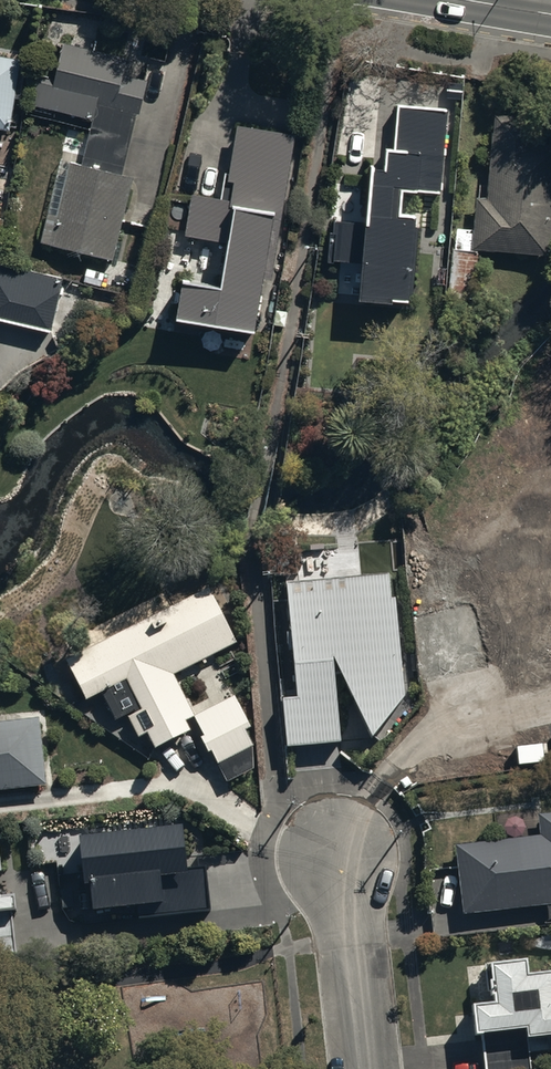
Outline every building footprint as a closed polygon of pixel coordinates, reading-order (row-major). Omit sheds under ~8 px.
[(150,65),(63,43),(56,71),(42,67),(32,104),(94,117),(84,156),(61,152),(42,241),(111,259),(133,177),(122,174),(150,65)] [(9,130),(20,59),(0,57),(0,129),(9,130)] [(448,110),(396,105),(392,150),(386,149),(384,170),(371,169),(366,222),(332,219),(328,262),(363,265),(359,301),(410,306),(419,218),(398,216),(401,189),(440,193),(448,110)] [(550,170),(550,142),(550,119),(491,116),(486,200),(475,199),(471,251),(547,256),(549,206),(550,206),(550,170)] [(193,193),(186,234),(229,241),(222,284),(182,278),(176,317),(256,329),(264,279),(271,280),(294,134),(236,126),(227,180),(234,181),(231,199),(193,193)] [(49,332),(62,280),(0,264),(0,320),(49,332)] [(322,591),(287,593),(287,743),(339,742),(339,681),(347,681),(347,692),(363,692),(363,710),(396,710),(397,592),(388,593),(386,574),(346,576),(346,594),(322,595),(322,591)] [(171,675),(233,641),(208,590),(67,659),(86,698),(100,692),(115,723),(126,718),(137,740),(148,734),(156,749),(190,732),(185,720),(192,717),(171,675)] [(251,729),(235,697),(194,717),(204,736),(201,738),(209,755),(212,753),(227,783),(253,770),(254,745),(247,731),(251,729)] [(45,788),(39,721),(4,724),(4,717),(0,717),(0,792),(45,788)] [(453,844),(462,913),(550,905),(550,815),(537,817),(539,836),(453,844)] [(180,822),(78,834),(84,883),(90,882),(93,910),(136,905),(138,919),(210,910),(205,867),(186,869),(180,822)] [(15,950),(9,894),(1,894),(0,881),(0,952),(15,950)] [(469,1007),(471,1036),(481,1036),(484,1068),(528,1068),(526,1051),(550,1049),(550,975),(524,977),(523,962),(484,965),(487,998),(490,998),(490,1005),(469,1007)]
